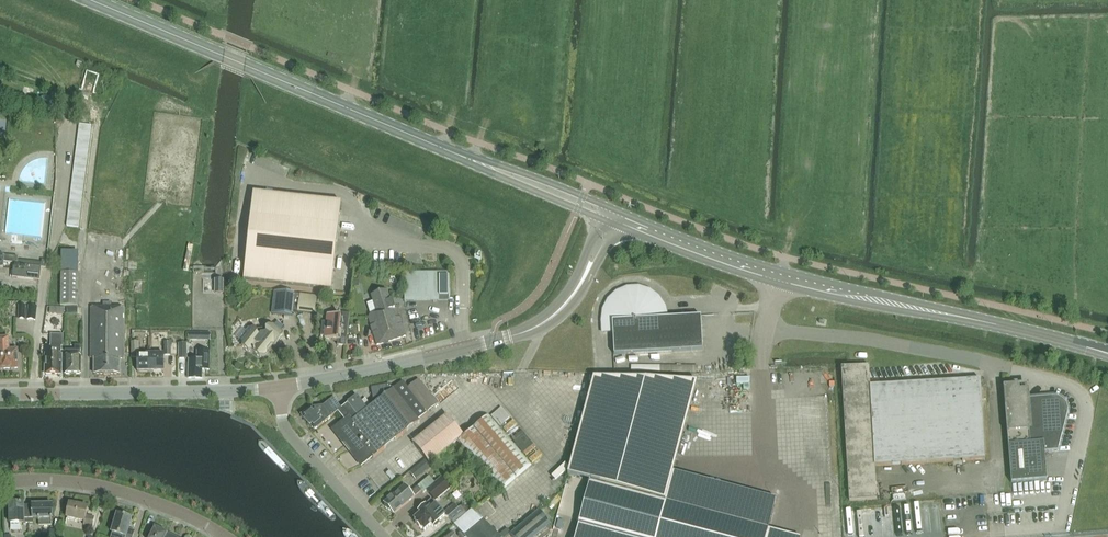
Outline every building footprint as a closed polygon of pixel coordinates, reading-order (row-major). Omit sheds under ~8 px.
[(244,281),(332,291),(341,203),(254,193),(244,281)] [(18,257),(0,255),(0,267),(4,268),(4,262),(17,264),(18,261),(18,257)] [(41,266),(41,268),(14,264),(12,278),(40,281),(41,267),(46,268),(47,260),(42,260),(42,264),(41,266)] [(79,307),(79,274),(61,273),(61,306),(79,307)] [(405,301),(450,300),(450,274),(405,274),(405,301)] [(223,294),(223,280),(215,280),(215,294),(223,294)] [(613,332),(614,354),(614,355),(703,350),(701,316),(666,318),(663,308),(657,299),(649,292),(638,289),(628,290),(618,294),(610,301),(605,311),(604,322),(604,333),(613,332)] [(371,314),(369,317),(377,344),(406,336),(397,306),(395,307),(393,300),(391,301),(387,290),(371,296),(377,312),(371,314)] [(295,294),(274,292),(272,314),(292,316),(293,311),(295,295),(295,294)] [(315,314),(317,298),(301,296),(299,312),(315,314)] [(38,307),(37,307),(29,306),(27,319),(36,320),(38,307)] [(94,375),(119,375),(120,360),(124,359),(124,308),(91,308),(90,359),(94,359),(94,375)] [(341,313),(340,316),(327,315),(326,322),(322,322),(321,337),(325,337),(325,339),(338,341),(337,346),(346,347),(350,314),(341,313)] [(278,322),(275,325),(280,330),(284,326),(278,322)] [(275,325),(274,325),(269,326),(266,329),(266,331),(258,331),(254,328),(252,328),(250,328),(246,332),(247,337),(241,342),(242,347),(249,352),(252,352),(260,358),(266,357),(268,355),(268,351),(272,346),(275,345),(283,336),(283,332),(280,330),(275,325)] [(46,353),(46,375),(61,375),(61,346),(63,346),(63,335),(52,335),(52,344),(52,353),(46,353)] [(18,369),(17,349),(10,350),(9,338),(0,338),(0,369),(18,369)] [(65,375),(81,375),(81,345),(76,345),(76,351),(65,351),(65,375)] [(138,372),(151,372),(151,356),(151,348),(148,348),(148,356),(138,356),(138,372)] [(202,379),(203,370),(209,370),(211,352),(198,351),(197,360),(190,359),(188,379),(202,379)] [(151,372),(164,372),(164,356),(151,356),(151,372)] [(849,501),(877,499),(875,466),(985,460),(980,379),(871,386),(869,367),(841,368),(849,501)] [(739,375),(740,393),(753,392),(752,374),(739,375)] [(797,536),(768,529),(776,499),(755,494),(673,472),(697,382),(594,377),(568,474),(590,480),(590,482),(578,526),(575,536),(798,536),(797,536)] [(380,453),(406,433),(414,426),(420,422),(419,420),(439,404),(419,379),(409,387),(403,381),(393,389),(390,384),(372,388),(374,400),(375,400),(377,402),(368,409),(357,395),(348,403),(349,404),(338,413),(344,421),(333,429),(362,465),(374,456),(374,457),(379,453),(380,453)] [(1027,400),(1026,391),(1009,393),(1009,386),(1003,387),(1007,433),(1011,483),(1047,480),(1045,453),(1058,451),(1067,415),(1068,410),(1066,405),(1063,401),(1058,398),(1053,397),(1027,400)] [(301,416),(314,430),(341,410),(333,399),(323,407),(311,408),(301,416)] [(491,416),(500,426),(509,418),(501,408),(491,416)] [(447,415),(422,435),(413,442),(413,443),(430,464),(458,442),(500,491),(532,464),(490,416),(464,437),(447,415)] [(432,468),(425,461),(410,474),(416,481),(432,468)] [(430,476),(418,486),(423,492),(435,483),(430,476)] [(442,480),(427,493),(435,502),(450,489),(442,480)] [(405,485),(385,502),(386,503),(386,506),(389,510),(392,510),(396,513),(415,497),(422,491),(418,486),(411,492),(405,485)] [(425,505),(423,505),(420,507),(420,511),(422,513),(415,518),(418,521),(416,522),(422,528),(423,527),(425,530),(432,524),(433,526),(436,526),(440,523),(440,521),(446,516),(444,513),(431,500),(425,505)] [(459,508),(455,503),(444,513),(449,517),(455,524),(471,511),(465,504),(459,508)] [(11,524),(29,524),(28,506),(24,506),(24,504),(11,504),(11,524)] [(93,528),(95,519),(86,518),(88,509),(70,505),(67,519),(85,522),(84,526),(93,528)] [(53,506),(28,506),(29,524),(34,524),(34,520),(39,520),(39,526),(51,526),(51,520),(53,520),(53,506)] [(451,532),(446,536),(500,536),(472,510),(471,511),(455,524),(454,525),(461,533),(456,536),(451,532)] [(539,511),(510,535),(511,536),(535,536),(550,524),(539,511)] [(111,536),(133,536),(134,531),(128,530),(131,519),(117,514),(112,533),(111,536)] [(173,536),(155,528),(151,536),(172,536),(173,536)]
